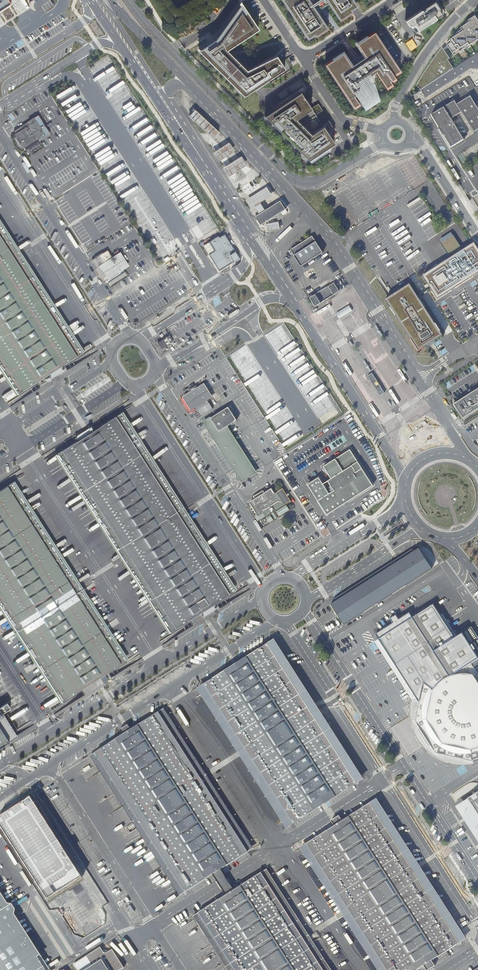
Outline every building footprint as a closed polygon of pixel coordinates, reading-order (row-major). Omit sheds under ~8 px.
[(9,2),(7,0),(0,0),(0,8),(9,2)] [(307,38),(313,34),(315,36),(327,28),(316,11),(308,0),(282,0),(307,38)] [(316,11),(328,3),(326,0),(308,0),(316,11)] [(328,3),(339,20),(352,12),(350,10),(356,6),(353,0),(326,0),(328,3)] [(436,0),(405,21),(409,26),(410,26),(414,32),(417,30),(417,31),(429,23),(430,23),(436,19),(442,15),(441,14),(444,12),(436,0)] [(258,29),(241,3),(212,37),(213,38),(209,43),(207,42),(199,50),(244,96),(285,68),(276,56),(247,71),(226,50),(258,29)] [(454,55),(477,40),(477,19),(476,16),(469,20),(470,22),(461,28),(462,29),(457,32),(459,34),(450,40),(452,42),(447,45),(454,55)] [(325,64),(353,107),(359,103),(357,102),(358,101),(362,107),(373,100),(361,81),(375,72),(386,87),(392,83),(390,80),(391,80),(394,77),(393,74),(394,74),(399,70),(374,32),(356,43),(365,56),(351,65),(342,53),(325,64)] [(420,88),(421,90),(454,68),(448,59),(450,58),(444,49),(441,51),(440,50),(428,66),(416,86),(420,88)] [(454,68),(421,90),(426,97),(472,68),(477,68),(477,52),(454,68)] [(95,68),(101,77),(115,68),(110,59),(95,68)] [(300,92),(264,116),(282,134),(285,131),(295,136),(290,141),(308,160),(336,145),(326,130),(332,126),(330,124),(327,126),(326,125),(324,126),(315,114),(322,110),(318,103),(311,108),(300,92)] [(470,95),(457,104),(455,100),(431,114),(451,147),(464,139),(451,118),(462,112),(474,132),(477,129),(477,108),(470,95)] [(197,111),(195,110),(189,116),(213,138),(219,132),(202,117),(204,115),(198,110),(197,111)] [(16,134),(15,134),(24,148),(24,147),(26,150),(40,141),(39,141),(50,134),(38,115),(14,130),(16,134)] [(285,131),(282,134),(290,141),(295,136),(285,131)] [(234,151),(229,142),(213,153),(219,161),(234,151)] [(247,165),(241,156),(223,168),(228,177),(247,165)] [(272,196),(267,187),(246,200),(251,209),(255,207),(260,214),(265,211),(261,203),(272,196)] [(260,214),(256,217),(261,225),(286,209),(280,201),(265,211),(260,214)] [(279,222),(267,224),(268,231),(280,229),(279,222)] [(18,394),(82,352),(0,224),(0,365),(18,394)] [(239,258),(224,234),(204,247),(219,271),(239,258)] [(311,236),(290,249),(300,265),(322,252),(311,236)] [(433,290),(437,298),(477,272),(477,251),(473,243),(423,275),(431,288),(433,290)] [(123,269),(127,266),(128,265),(120,253),(113,258),(108,250),(95,258),(101,267),(98,269),(106,283),(110,281),(125,271),(123,269)] [(339,291),(334,283),(328,286),(310,298),(315,306),(333,295),(339,291)] [(443,335),(419,299),(418,297),(410,283),(385,299),(419,350),(443,335)] [(433,290),(431,288),(418,297),(419,299),(433,290)] [(352,310),(349,305),(336,314),(339,319),(352,310)] [(295,354),(302,350),(285,322),(265,335),(280,359),(282,357),(281,355),(289,350),(292,354),(294,353),(295,354)] [(383,335),(377,325),(374,326),(381,336),(383,335)] [(162,349),(174,341),(169,335),(157,342),(162,349)] [(372,371),(365,361),(363,362),(369,372),(372,371)] [(385,393),(372,373),(367,376),(380,396),(385,393)] [(190,392),(183,397),(190,409),(194,407),(196,410),(207,403),(205,400),(211,396),(203,384),(197,388),(195,384),(188,389),(190,392)] [(453,404),(463,419),(477,409),(477,388),(453,404)] [(227,407),(203,422),(241,481),(256,471),(227,426),(236,420),(227,407)] [(116,417),(230,594),(237,590),(123,412),(116,417)] [(116,417),(62,451),(176,629),(200,613),(213,605),(230,594),(116,417)] [(89,428),(77,435),(80,439),(91,432),(89,428)] [(327,515),(373,485),(350,449),(323,466),(331,479),(328,481),(334,490),(329,493),(319,477),(307,484),(327,515)] [(169,633),(176,629),(62,451),(55,455),(169,633)] [(14,481),(7,486),(121,664),(128,659),(14,481)] [(67,698),(121,664),(7,486),(0,491),(0,592),(67,698)] [(256,500),(251,502),(259,514),(263,512),(266,517),(291,501),(283,488),(274,494),(271,490),(265,494),(263,490),(253,496),(256,500)] [(286,505),(276,511),(279,516),(289,510),(286,505)] [(421,545),(420,546),(433,567),(434,566),(421,545)] [(420,546),(332,603),(345,623),(364,611),(360,604),(374,595),(378,602),(393,592),(389,586),(402,577),(406,584),(433,567),(420,546)] [(389,586),(393,592),(406,584),(402,577),(389,586)] [(67,698),(0,592),(0,608),(60,702),(67,698)] [(360,604),(364,611),(378,602),(374,595),(360,604)] [(473,666),(477,663),(477,636),(467,619),(450,629),(428,596),(407,609),(404,604),(394,611),(391,607),(385,611),(387,615),(370,626),(373,631),(419,701),(415,720),(435,753),(473,761),(477,760),(477,674),(473,666)] [(213,605),(200,613),(203,617),(216,609),(213,605)] [(474,764),(473,761),(435,753),(415,720),(419,701),(373,631),(369,633),(413,700),(412,701),(411,709),(412,720),(413,725),(414,728),(415,732),(417,735),(419,739),(420,740),(421,742),(424,746),(426,748),(428,750),(430,752),(436,757),(442,760),(448,762),(455,764),(459,764),(465,765),(469,764),(474,764)] [(267,642),(357,783),(362,779),(272,639),(267,642)] [(357,783),(267,642),(204,683),(294,823),(357,783)] [(288,826),(294,823),(204,683),(199,686),(288,826)] [(17,736),(2,713),(10,708),(7,703),(0,707),(0,747),(17,736)] [(159,712),(163,718),(168,715),(164,708),(159,712)] [(123,735),(91,755),(91,756),(180,895),(185,892),(213,875),(215,878),(223,873),(221,869),(248,852),(244,846),(249,842),(168,715),(163,718),(159,712),(131,730),(123,735)] [(120,730),(123,735),(131,730),(128,725),(120,730)] [(476,811),(477,814),(477,793),(468,799),(476,811)] [(113,924),(32,794),(0,814),(0,823),(78,947),(113,924)] [(476,811),(468,799),(460,804),(468,816),(464,819),(477,840),(477,814),(476,811)] [(370,803),(459,943),(464,940),(375,800),(370,803)] [(307,843),(388,969),(417,969),(424,966),(426,969),(434,964),(432,960),(459,943),(370,803),(342,821),(339,815),(331,821),(334,826),(307,843)] [(244,846),(248,852),(253,848),(249,842),(244,846)] [(307,843),(301,847),(380,969),(388,969),(307,843)] [(261,872),(265,878),(270,874),(267,869),(261,872)] [(193,916),(228,969),(240,969),(257,960),(259,964),(250,969),(324,969),(309,947),(314,944),(296,915),(291,918),(288,915),(294,911),(270,874),(265,878),(261,872),(234,890),(232,886),(224,891),(226,895),(198,913),(193,916)] [(232,886),(227,879),(223,873),(215,878),(219,884),(224,891),(232,886)] [(38,957),(41,955),(15,914),(16,909),(12,904),(8,903),(0,891),(0,969),(46,969),(38,957)] [(324,969),(331,969),(314,944),(309,947),(324,969)] [(124,968),(112,949),(106,953),(104,953),(101,947),(73,964),(77,969),(120,969),(124,968)] [(240,969),(250,969),(259,964),(257,960),(240,969)]
